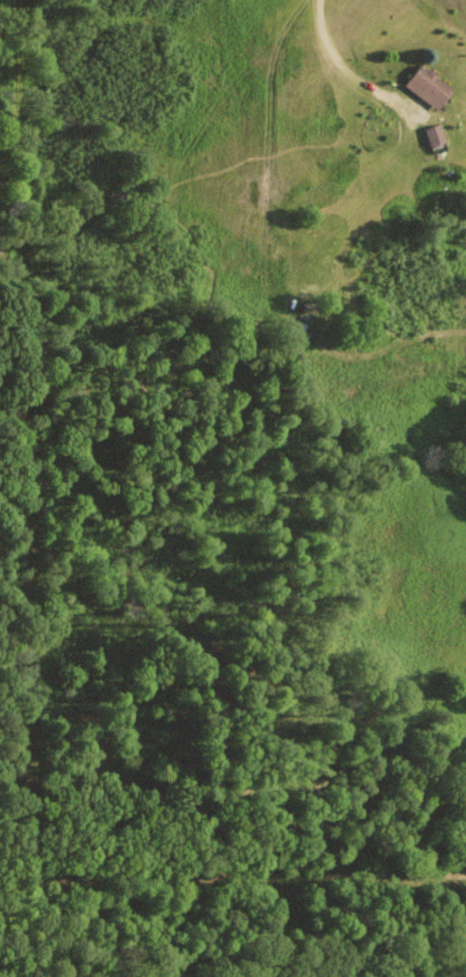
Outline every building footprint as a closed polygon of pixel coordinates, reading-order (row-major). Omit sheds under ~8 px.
[(449,87),(415,65),(400,86),(435,109),(449,87)] [(426,146),(441,140),(435,124),(420,129),(426,146)]
